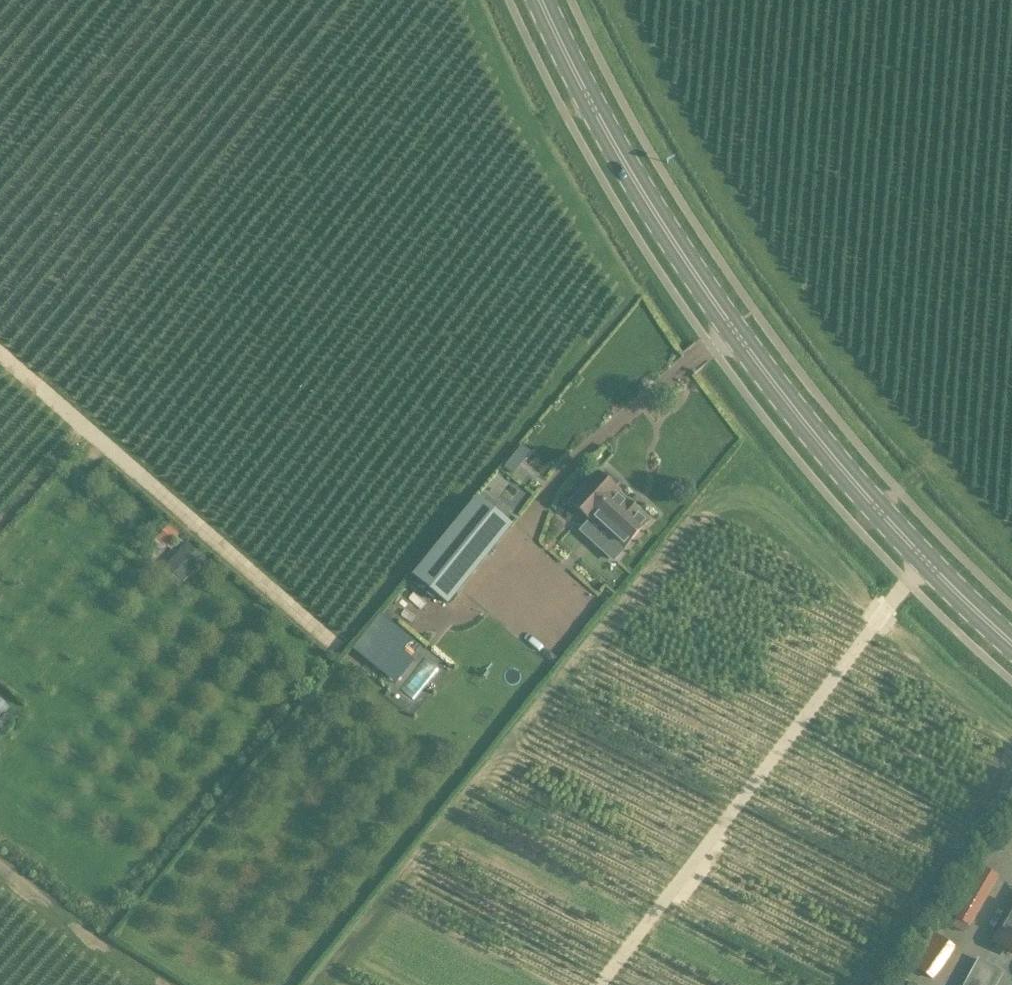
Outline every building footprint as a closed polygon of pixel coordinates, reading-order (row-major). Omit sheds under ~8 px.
[(648,522),(616,493),(618,492),(598,474),(571,504),(591,522),(592,520),(625,549),(648,522)] [(514,528),(479,502),(440,550),(474,577),(514,528)] [(169,562),(184,581),(204,565),(189,546),(169,562)] [(384,675),(413,640),(395,625),(366,660),(384,675)] [(980,860),(950,912),(969,923),(999,871),(980,860)] [(996,940),(1011,949),(1011,913),(996,940)] [(957,944),(936,930),(913,963),(933,977),(957,944)] [(1001,970),(979,958),(965,984),(993,984),(1001,970)]
